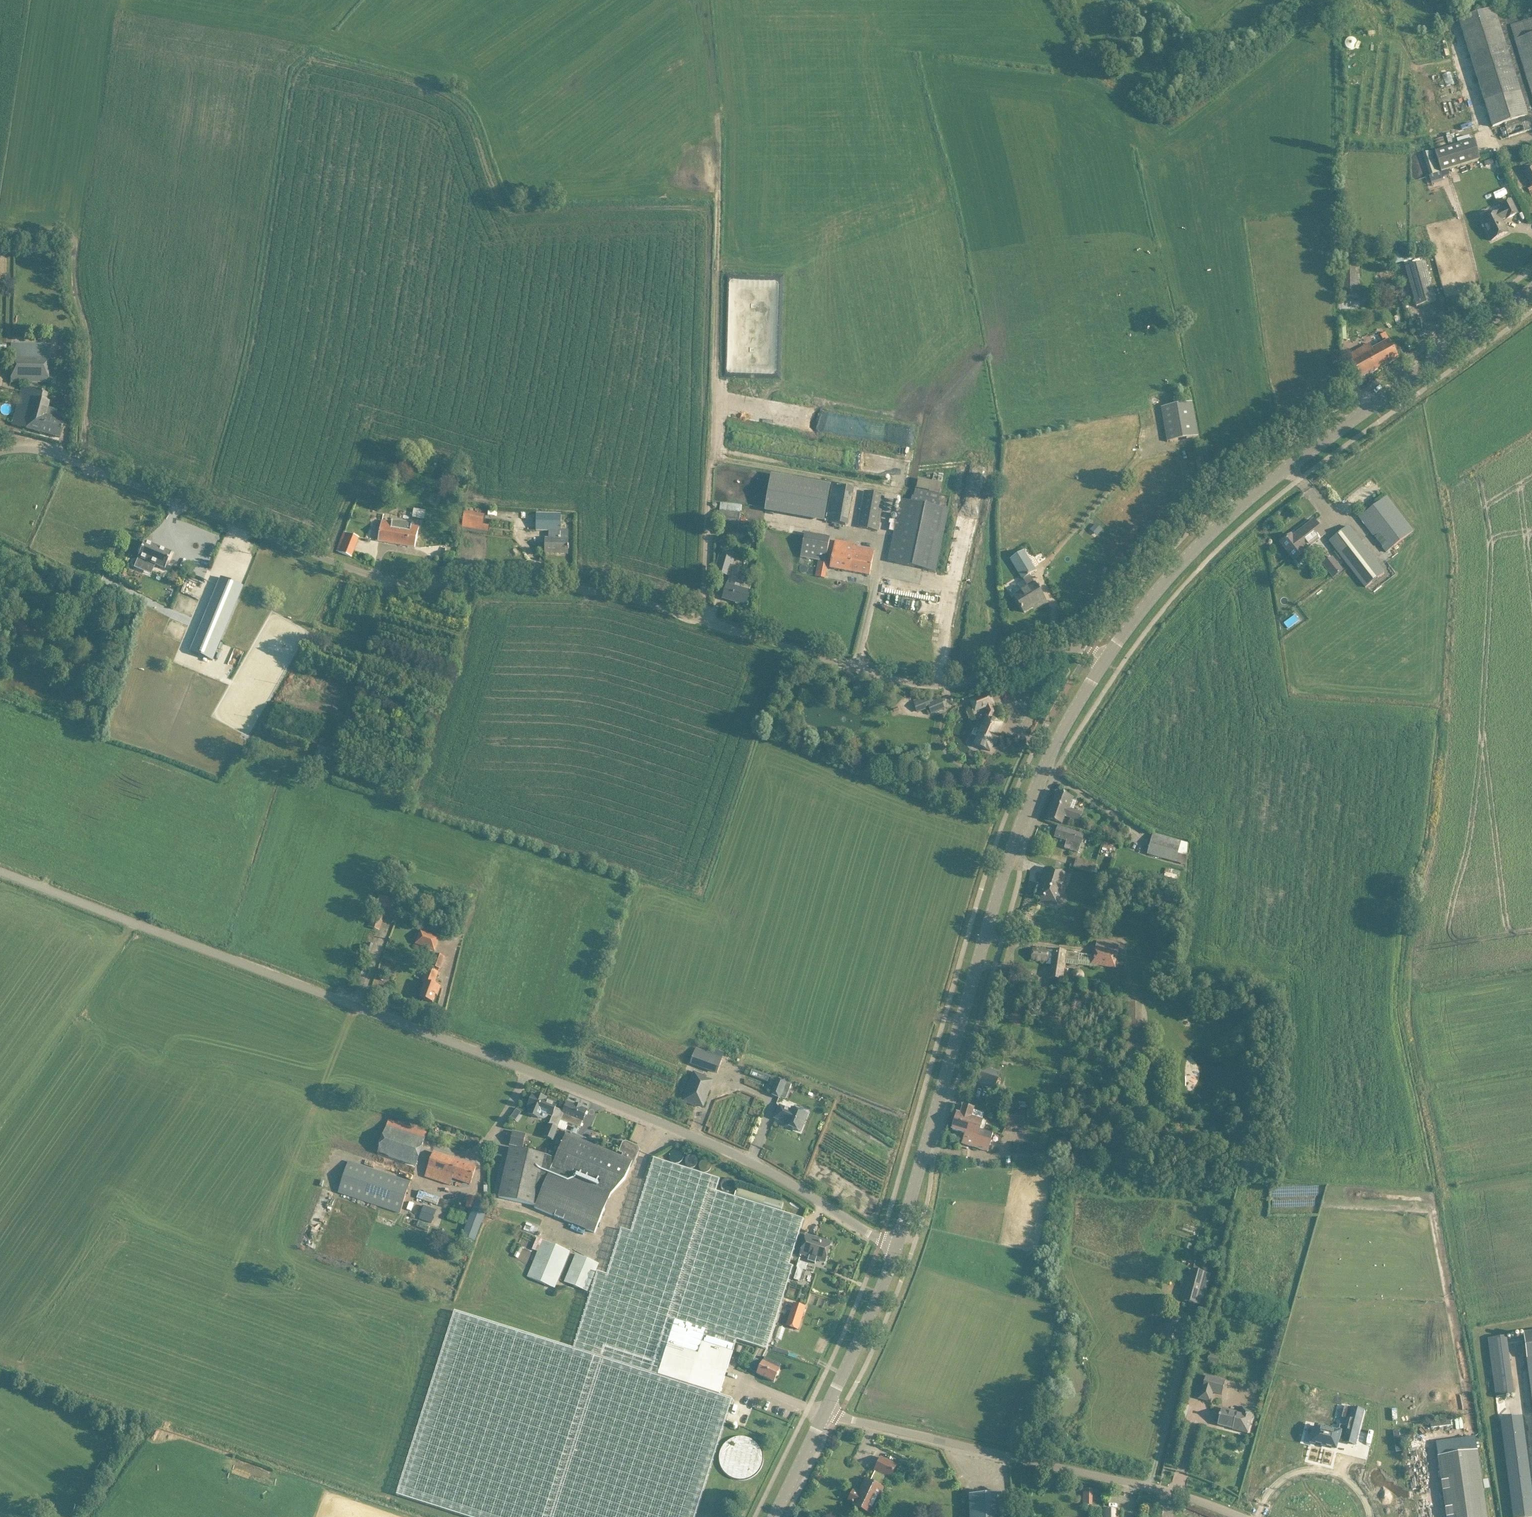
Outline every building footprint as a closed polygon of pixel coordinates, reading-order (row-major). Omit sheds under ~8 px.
[(1531,131),(1531,21),(1522,24),(1519,13),(1507,17),(1505,10),(1495,14),(1494,9),(1459,20),(1493,128),(1504,124),(1508,138),(1531,131)] [(1435,153),(1441,173),(1441,172),(1447,171),(1480,160),(1474,141),(1435,153)] [(1429,177),(1432,185),(1444,181),(1443,178),(1441,173),(1429,177)] [(1517,214),(1513,205),(1511,201),(1501,206),(1503,211),(1498,213),(1498,212),(1481,220),(1491,241),(1507,233),(1501,220),(1507,218),(1507,219),(1517,214)] [(1360,297),(1360,257),(1340,257),(1340,297),(1360,297)] [(1406,269),(1416,307),(1436,302),(1425,264),(1406,269)] [(1373,274),(1377,284),(1392,279),(1389,269),(1373,274)] [(1387,286),(1388,294),(1400,292),(1399,283),(1387,286)] [(1372,349),(1369,344),(1367,345),(1368,347),(1349,358),(1361,379),(1399,358),(1389,340),(1372,349)] [(49,355),(49,345),(11,344),(10,383),(49,383),(49,371),(50,371),(51,355),(49,355)] [(48,411),(50,404),(47,403),(49,394),(22,387),(12,425),(59,438),(65,415),(48,411)] [(1198,437),(1192,402),(1161,408),(1167,442),(1198,437)] [(830,485),(772,474),(765,512),(824,523),(830,485)] [(848,526),(854,491),(832,488),(826,522),(848,526)] [(858,528),(878,531),(884,495),(865,491),(858,528)] [(1359,518),(1386,553),(1413,532),(1386,497),(1359,518)] [(935,572),(937,562),(949,510),(902,500),(891,552),(889,562),(935,572)] [(718,527),(739,530),(741,514),(720,511),(718,527)] [(489,535),(490,527),(484,526),(486,516),(465,513),(462,530),(489,535)] [(556,532),(555,539),(546,539),(545,554),(568,554),(568,539),(562,539),(563,515),(536,514),(536,531),(556,532)] [(380,531),(378,541),(415,547),(417,537),(418,527),(412,526),(409,525),(406,524),(403,523),(399,522),(396,522),(393,523),(382,521),(380,531)] [(1282,544),(1294,560),(1298,565),(1308,557),(1304,551),(1325,535),(1314,521),(1293,537),(1291,535),(1285,540),(1286,541),(1282,544)] [(1348,527),(1329,542),(1335,549),(1339,554),(1342,558),(1347,564),(1349,567),(1355,575),(1366,588),(1368,586),(1385,573),(1354,535),(1348,527)] [(338,552),(351,557),(359,538),(345,532),(338,552)] [(825,561),(829,540),(806,535),(802,557),(825,561)] [(869,575),(874,551),(855,547),(855,544),(836,540),(832,558),(830,568),(869,575)] [(137,558),(164,569),(171,553),(144,542),(142,546),(139,546),(137,551),(139,553),(137,558)] [(729,576),(735,558),(733,558),(735,552),(724,549),(722,555),(720,555),(715,572),(729,576)] [(1019,554),(1010,559),(1024,581),(1017,586),(1021,592),(1014,597),(1024,613),(1037,605),(1039,607),(1046,602),(1041,594),(1030,575),(1036,572),(1023,551),(1019,554)] [(454,562),(455,554),(445,553),(444,561),(454,562)] [(1323,565),(1325,567),(1333,578),(1343,570),(1333,557),(1323,565)] [(826,570),(828,562),(819,561),(817,568),(826,570)] [(1278,571),(1273,575),(1277,582),(1283,578),(1278,571)] [(221,578),(191,652),(213,661),(244,587),(221,578)] [(746,605),(749,596),(750,591),(752,585),(745,583),(744,586),(736,583),(735,587),(727,585),(723,598),(746,605)] [(19,616),(11,621),(21,636),(29,631),(19,616)] [(990,694),(971,702),(973,708),(984,704),(985,708),(987,707),(989,712),(987,717),(980,731),(975,728),(972,735),(977,738),(974,745),(990,752),(994,744),(996,745),(1000,736),(998,735),(1003,724),(991,719),(993,712),(991,706),(994,705),(990,694)] [(915,704),(919,713),(929,709),(932,714),(945,709),(941,700),(929,705),(927,699),(915,704)] [(1047,820),(1057,823),(1061,825),(1064,817),(1080,823),(1083,814),(1075,811),(1075,810),(1071,809),(1074,798),(1057,792),(1047,820)] [(1065,848),(1074,851),(1079,853),(1084,835),(1058,827),(1055,837),(1067,841),(1065,848)] [(1188,843),(1183,842),(1154,834),(1148,855),(1186,866),(1188,843)] [(1077,859),(1074,868),(1093,873),(1094,872),(1095,866),(1096,865),(1077,859)] [(1042,884),(1038,896),(1044,897),(1044,898),(1045,898),(1051,900),(1053,891),(1056,892),(1058,892),(1060,893),(1060,894),(1061,894),(1060,894),(1064,881),(1065,882),(1068,875),(1045,868),(1040,884),(1042,884)] [(1125,878),(1115,874),(1113,880),(1123,883),(1125,878)] [(1149,885),(1148,890),(1176,896),(1177,892),(1172,892),(1173,887),(1164,885),(1163,888),(1149,885)] [(383,922),(382,921),(387,909),(391,910),(394,902),(379,897),(368,927),(380,931),(383,922)] [(441,937),(421,930),(416,945),(435,952),(441,937)] [(1033,949),(1032,959),(1048,961),(1052,962),(1051,966),(1050,979),(1063,980),(1065,964),(1066,961),(1080,962),(1081,955),(1033,949)] [(1095,951),(1093,965),(1098,966),(1100,966),(1116,970),(1118,954),(1096,950),(1095,951)] [(440,988),(434,986),(440,969),(444,958),(437,955),(433,967),(432,970),(428,969),(423,982),(426,983),(424,989),(421,998),(433,1003),(436,995),(437,996),(440,988)] [(696,1049),(691,1063),(717,1073),(720,1066),(720,1067),(723,1059),(712,1055),(696,1049)] [(983,1067),(980,1073),(977,1085),(995,1091),(999,1079),(998,1079),(1000,1073),(983,1067)] [(694,1072),(683,1101),(696,1106),(696,1105),(703,1107),(711,1086),(705,1083),(707,1077),(694,1072)] [(780,1098),(786,1082),(778,1079),(772,1095),(780,1098)] [(533,1094),(528,1107),(531,1108),(528,1114),(535,1116),(539,1118),(541,1119),(542,1119),(544,1119),(546,1119),(547,1118),(548,1117),(549,1115),(553,1116),(549,1125),(545,1136),(553,1140),(561,1120),(564,1111),(556,1108),(557,1104),(546,1100),(542,1098),(543,1096),(536,1094),(536,1095),(533,1094)] [(564,1111),(561,1120),(580,1128),(588,1110),(568,1102),(564,1111)] [(955,1121),(981,1129),(983,1121),(972,1117),(974,1109),(963,1106),(962,1110),(960,1109),(959,1113),(957,1113),(955,1121)] [(801,1131),(805,1122),(807,1114),(792,1108),(791,1111),(780,1107),(775,1118),(786,1122),(785,1125),(801,1131)] [(1007,1110),(1006,1125),(1025,1127),(1026,1111),(1007,1110)] [(389,1120),(387,1126),(375,1161),(413,1174),(427,1132),(389,1120)] [(962,1144),(989,1152),(992,1142),(990,1141),(993,1133),(981,1129),(955,1121),(952,1130),(966,1134),(962,1144)] [(595,1233),(611,1195),(625,1180),(630,1167),(634,1158),(635,1159),(639,1150),(638,1147),(626,1142),(624,1143),(620,1152),(623,1154),(622,1157),(586,1142),(587,1140),(567,1132),(563,1141),(556,1159),(549,1156),(548,1156),(510,1147),(499,1198),(509,1200),(536,1206),(535,1209),(595,1233)] [(523,1148),(526,1135),(514,1132),(511,1145),(523,1148)] [(1048,1148),(1048,1160),(1058,1160),(1059,1149),(1048,1148)] [(470,1184),(473,1177),(476,1167),(433,1153),(425,1177),(450,1185),(453,1178),(470,1184)] [(396,1496),(405,1499),(464,1516),(695,1516),(729,1409),(732,1399),(723,1396),(719,1395),(737,1340),(757,1347),(766,1350),(792,1270),(793,1267),(790,1266),(804,1219),(766,1207),(736,1198),(716,1192),(720,1179),(654,1159),(651,1168),(635,1221),(631,1232),(620,1229),(606,1275),(598,1272),(591,1294),(589,1300),(574,1350),(454,1313),(396,1496)] [(349,1162),(338,1192),(400,1213),(411,1183),(349,1162)] [(438,1206),(440,1198),(419,1191),(417,1199),(438,1206)] [(477,1198),(469,1196),(466,1208),(473,1210),(462,1237),(475,1242),(490,1203),(478,1198),(476,1203),(477,1198)] [(421,1219),(432,1223),(437,1210),(425,1206),(421,1219)] [(807,1234),(801,1253),(809,1256),(809,1258),(816,1261),(818,1256),(826,1259),(831,1243),(821,1239),(821,1240),(816,1239),(816,1237),(807,1234)] [(571,1252),(543,1240),(538,1238),(533,1250),(538,1252),(527,1277),(555,1289),(571,1252)] [(599,1264),(576,1254),(564,1282),(587,1292),(599,1264)] [(808,1263),(799,1260),(797,1267),(806,1270),(808,1263)] [(1196,1262),(1194,1269),(1200,1270),(1202,1264),(1196,1262)] [(1202,1306),(1205,1296),(1207,1289),(1202,1288),(1206,1273),(1193,1269),(1184,1301),(1202,1306)] [(794,1303),(786,1326),(798,1330),(805,1307),(794,1303)] [(1162,1341),(1174,1344),(1180,1319),(1168,1316),(1162,1341)] [(1527,1332),(1523,1333),(1526,1360),(1531,1402),(1531,1332),(1527,1332)] [(1496,1397),(1514,1395),(1506,1336),(1488,1339),(1496,1397)] [(1220,1357),(1210,1354),(1208,1362),(1218,1365),(1220,1357)] [(765,1357),(762,1363),(755,1360),(751,1369),(758,1372),(757,1374),(774,1382),(780,1370),(779,1369),(781,1365),(765,1357)] [(1225,1381),(1206,1376),(1202,1389),(1221,1395),(1225,1381)] [(1025,1400),(1022,1411),(1029,1413),(1031,1408),(1032,1402),(1025,1400)] [(1316,1427),(1312,1443),(1335,1449),(1337,1440),(1343,1441),(1343,1442),(1355,1445),(1363,1411),(1351,1408),(1348,1420),(1346,1427),(1340,1426),(1338,1432),(1316,1427)] [(1253,1417),(1221,1409),(1220,1415),(1216,1415),(1217,1414),(1213,1413),(1212,1418),(1219,1420),(1217,1425),(1232,1429),(1232,1430),(1233,1430),(1247,1433),(1247,1434),(1248,1434),(1252,1418),(1253,1418),(1253,1417)] [(1500,1419),(1513,1516),(1531,1516),(1531,1492),(1525,1436),(1522,1417),(1500,1419)] [(1040,1438),(1041,1430),(1031,1428),(1030,1436),(1040,1438)] [(1477,1451),(1438,1456),(1446,1516),(1487,1516),(1477,1451)] [(890,1478),(892,1474),(896,1465),(881,1458),(875,1471),(876,1471),(871,1482),(866,1479),(859,1494),(853,1491),(848,1502),(852,1503),(851,1504),(853,1505),(853,1506),(862,1511),(870,1514),(883,1488),(880,1487),(885,1476),(890,1478)] [(970,1516),(1002,1516),(1001,1494),(969,1495),(970,1516)]
